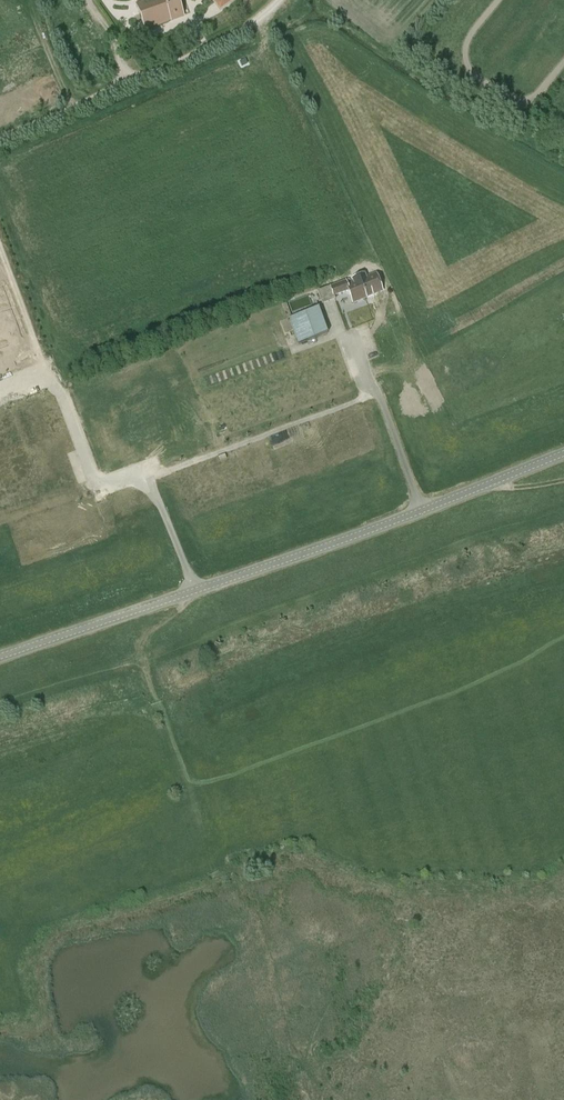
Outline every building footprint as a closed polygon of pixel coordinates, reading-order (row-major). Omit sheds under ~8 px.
[(144,3),(143,2),(135,5),(145,32),(169,23),(171,22),(184,18),(178,0),(151,0),(144,3)] [(231,0),(214,0),(220,8),(231,0)] [(382,291),(375,273),(347,283),(346,280),(331,286),(335,296),(348,291),(352,303),(382,291)] [(298,344),(327,333),(318,307),(289,317),(298,344)]
